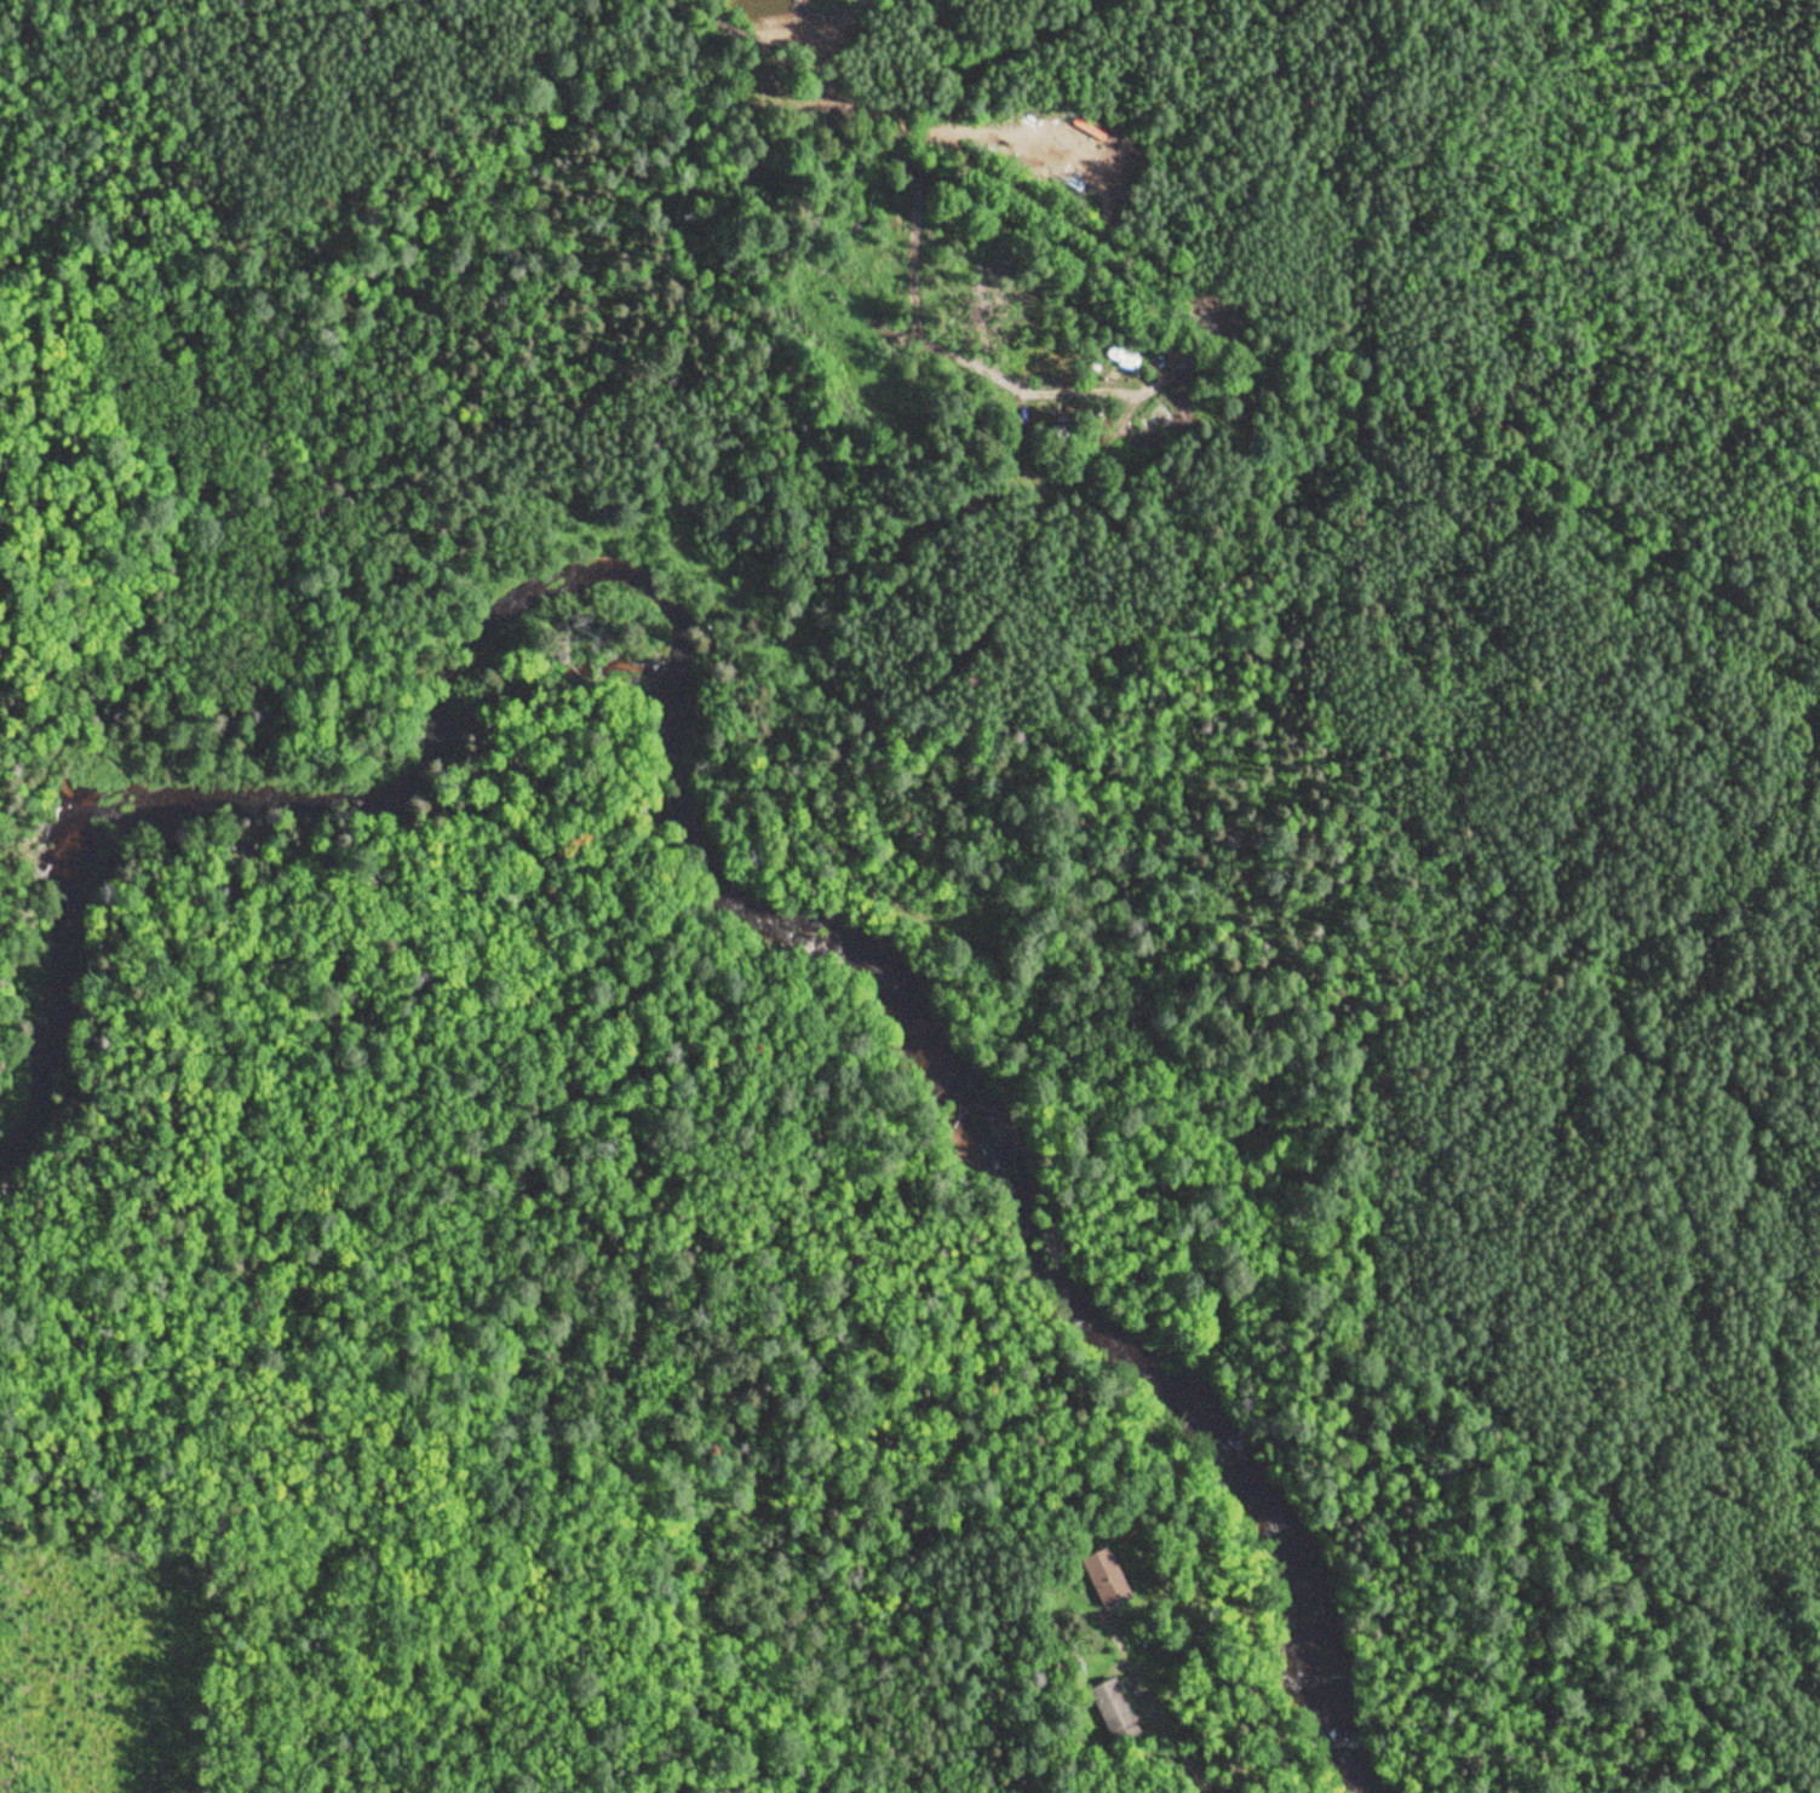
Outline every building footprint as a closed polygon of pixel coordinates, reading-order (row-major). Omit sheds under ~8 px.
[(1083,1558),(1104,1608),(1132,1596),(1111,1546),(1083,1558)] [(1119,1677),(1091,1687),(1111,1742),(1139,1732),(1119,1677)]
